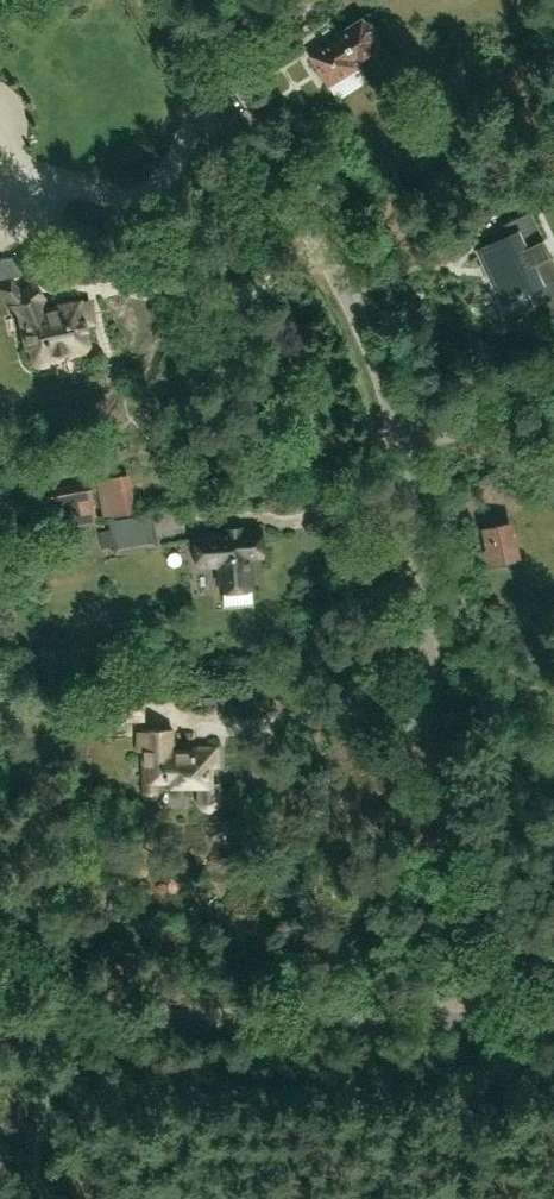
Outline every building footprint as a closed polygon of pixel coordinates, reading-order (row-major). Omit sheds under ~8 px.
[(341,38),(311,56),(330,86),(363,66),(361,62),(383,48),(380,44),(381,38),(372,24),(366,23),(364,18),(338,34),(341,38)] [(479,250),(504,304),(532,291),(543,285),(553,280),(553,259),(546,240),(532,212),(492,231),(497,242),(479,250)] [(0,260),(0,278),(19,274),(15,256),(0,260)] [(0,291),(0,293),(17,315),(24,347),(28,351),(28,353),(29,356),(30,359),(32,362),(34,365),(37,367),(41,367),(43,367),(47,366),(50,363),(52,359),(86,351),(91,344),(87,331),(89,331),(88,327),(96,325),(89,299),(83,300),(80,298),(47,307),(45,297),(39,288),(26,295),(15,280),(0,291)] [(55,529),(97,521),(89,481),(47,489),(55,529)] [(123,515),(128,540),(179,531),(175,506),(123,515)] [(483,528),(491,566),(523,559),(514,521),(483,528)] [(228,527),(229,532),(197,535),(200,567),(218,566),(220,592),(249,589),(246,558),(266,556),(264,531),(245,532),(244,525),(228,527)] [(145,698),(93,699),(93,721),(145,720),(145,698)] [(159,784),(175,784),(199,784),(199,791),(200,799),(200,803),(202,807),(203,810),(206,811),(209,811),(212,811),(214,810),(216,809),(218,807),(219,804),(217,749),(196,749),(196,751),(174,751),(174,730),(142,730),(141,749),(145,749),(145,778),(143,778),(143,796),(145,798),(146,799),(148,800),(149,800),(151,800),(154,799),(156,798),(158,797),(159,795),(159,794),(159,784)]
